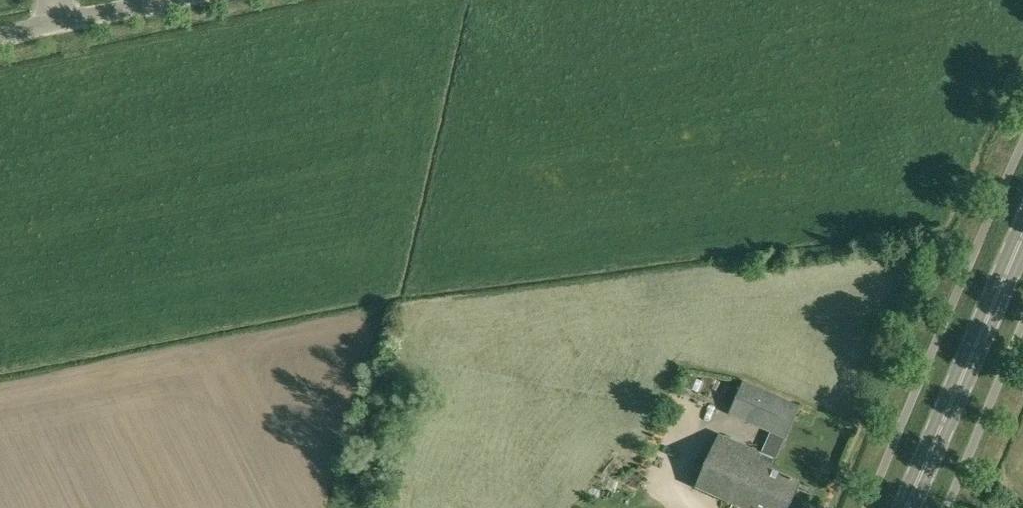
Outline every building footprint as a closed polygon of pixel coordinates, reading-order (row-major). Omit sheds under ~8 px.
[(771,431),(785,437),(799,406),(742,381),(728,413),(771,431)] [(776,459),(762,453),(719,434),(704,467),(696,484),(751,507),(788,507),(800,481),(772,469),(776,459)]
